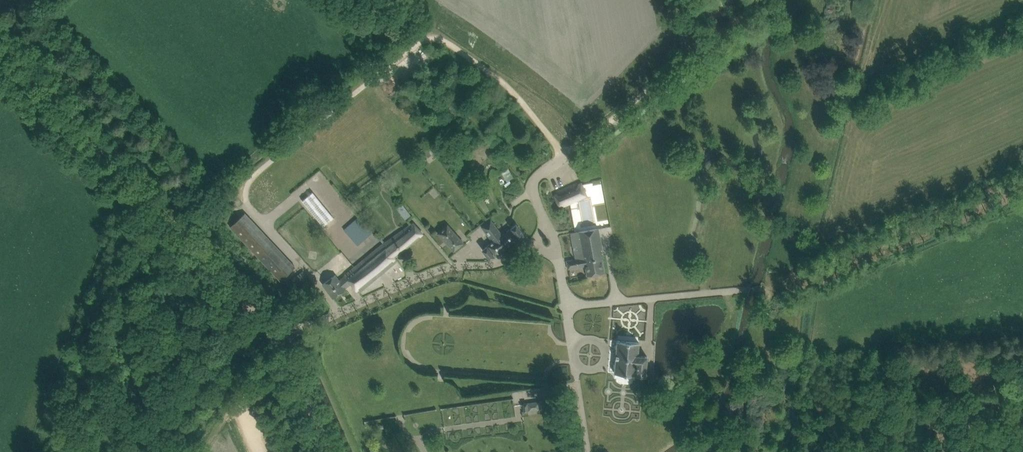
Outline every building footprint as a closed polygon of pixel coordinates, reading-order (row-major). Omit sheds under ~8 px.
[(431,154),(425,146),(418,151),(425,159),(431,154)] [(509,185),(511,170),(498,168),(496,183),(509,185)] [(553,193),(560,207),(587,195),(580,181),(553,193)] [(312,192),(302,200),(323,226),(334,217),(312,192)] [(407,209),(401,214),(405,219),(411,215),(407,209)] [(230,226),(281,281),(295,268),(259,228),(245,213),(230,226)] [(359,216),(344,230),(358,245),(373,231),(359,216)] [(493,241),(482,250),(490,260),(524,234),(516,224),(500,236),(495,229),(497,228),(491,220),(482,227),(487,234),(488,234),(493,241)] [(331,278),(323,284),(333,299),(346,289),(345,288),(351,283),(359,293),(397,261),(395,257),(423,234),(416,226),(414,223),(413,222),(390,238),(339,280),(335,275),(331,278)] [(438,233),(454,251),(463,243),(448,224),(438,233)] [(567,261),(568,269),(585,266),(587,276),(605,272),(602,258),(604,258),(598,228),(571,233),(573,248),(574,248),(574,250),(575,259),(567,261)] [(294,277),(298,284),(308,278),(303,271),(294,277)] [(615,373),(646,376),(647,356),(638,355),(639,342),(617,340),(615,373)] [(528,411),(528,414),(541,413),(540,410),(544,409),(543,401),(523,403),(524,412),(528,411)]
